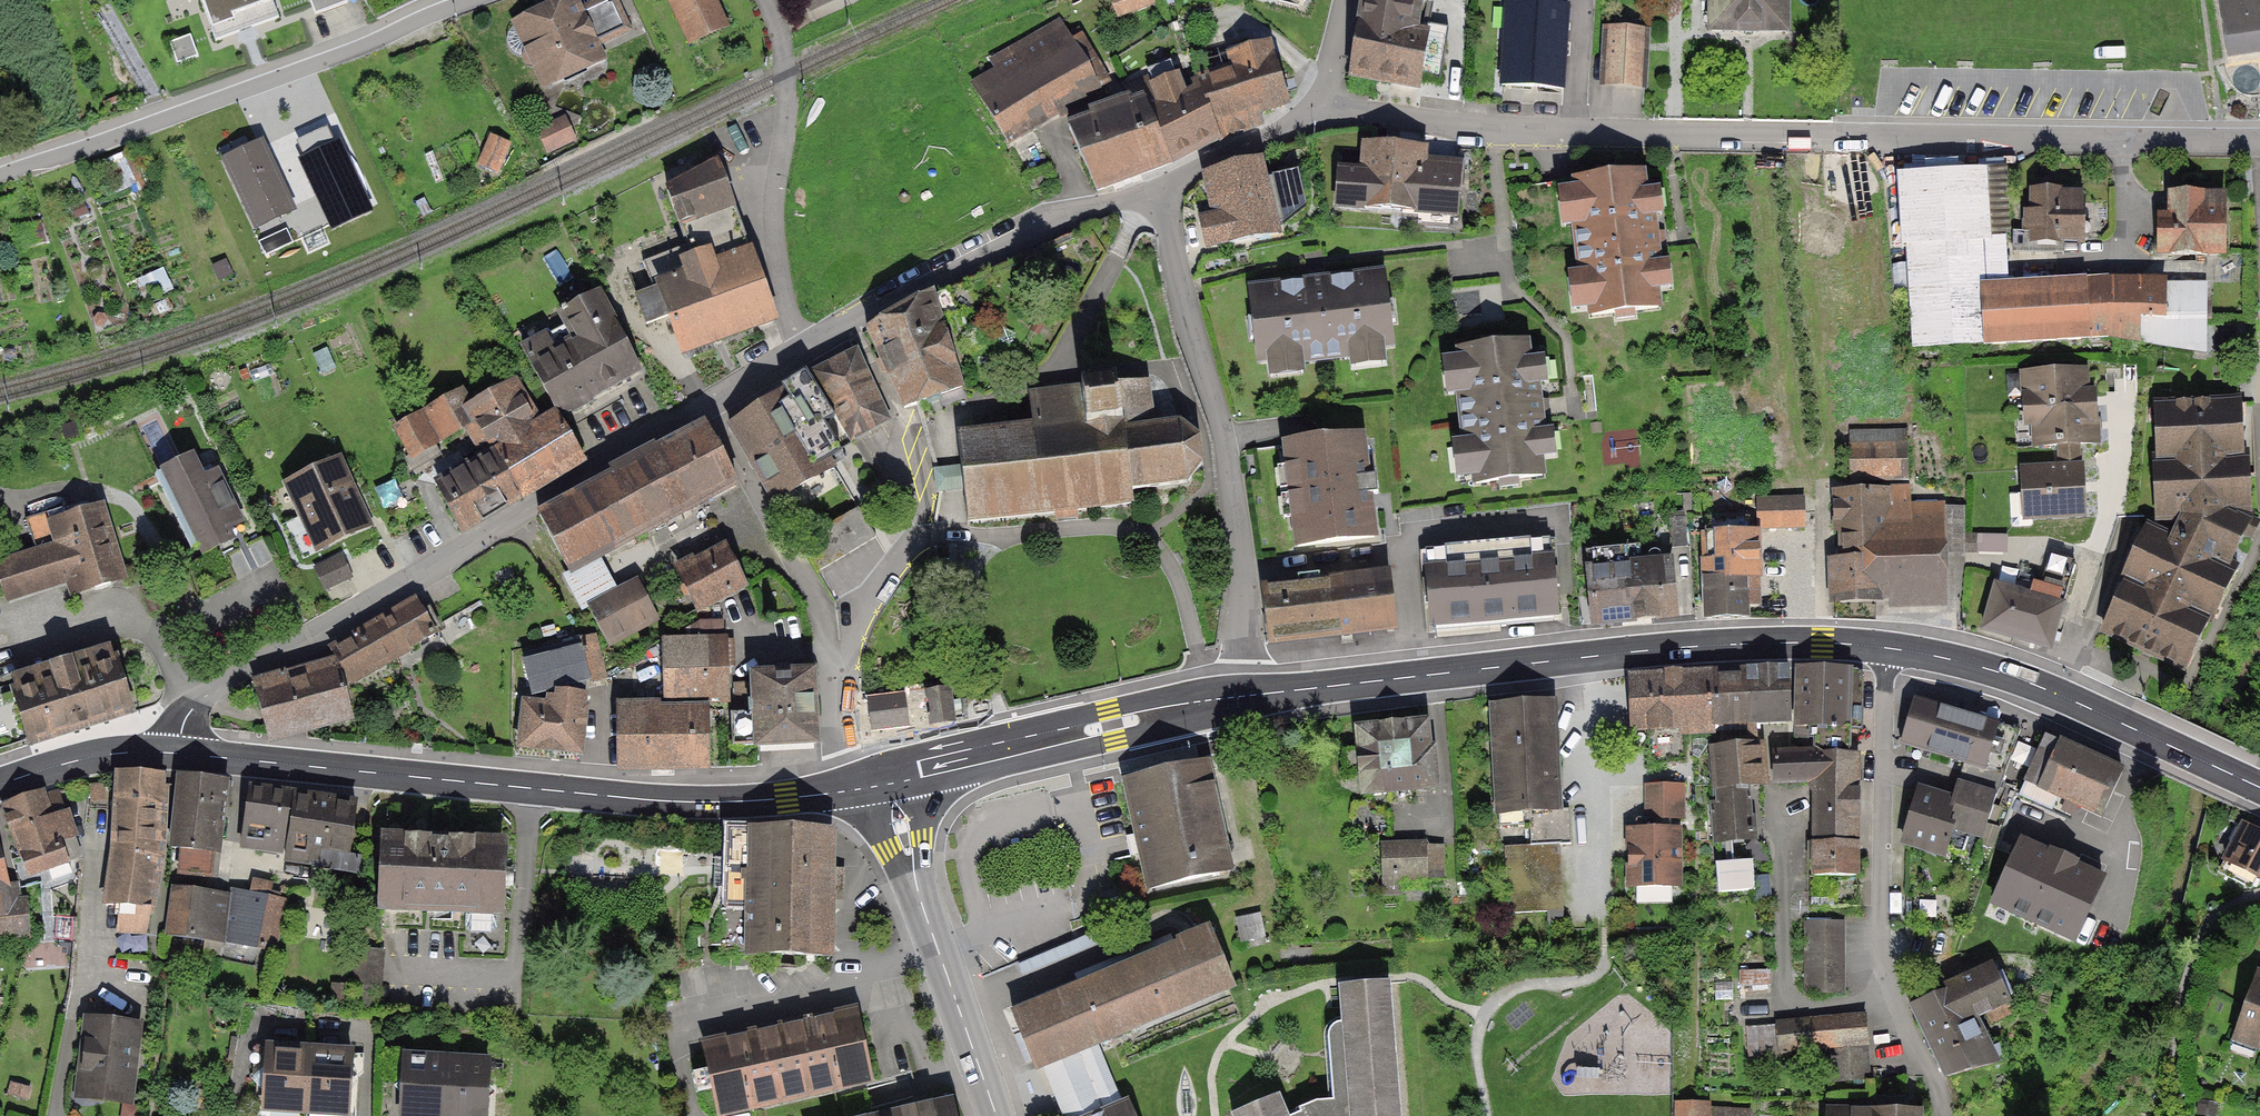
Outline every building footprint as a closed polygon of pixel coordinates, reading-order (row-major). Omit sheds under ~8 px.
[(278,17),(271,0),(199,0),(214,40),(278,17)] [(314,13),(347,3),(346,0),(309,0),(314,13)] [(580,0),(536,0),(508,12),(541,85),(605,56),(580,0)] [(715,0),(681,0),(668,5),(688,54),(730,37),(715,0)] [(806,10),(828,0),(802,0),(806,10)] [(1121,17),(1160,2),(1159,0),(1115,0),(1121,17)] [(1355,81),(1428,96),(1441,33),(1430,31),(1436,0),(1372,0),(1355,81)] [(1717,40),(1797,40),(1797,0),(1717,0),(1717,40)] [(2228,55),(2259,50),(2259,0),(2220,0),(2228,55)] [(1513,4),(1508,89),(1570,93),(1576,8),(1513,4)] [(980,86),(1011,139),(1111,80),(1079,27),(980,86)] [(1652,29),(1612,28),(1611,88),(1651,89),(1652,29)] [(197,56),(189,35),(168,42),(176,63),(197,56)] [(1202,87),(1225,141),(1264,129),(1260,116),(1291,105),(1272,40),(1223,53),(1227,65),(1196,75),(1202,87)] [(1150,105),(1171,164),(1225,141),(1202,87),(1189,92),(1181,71),(1151,82),(1157,103),(1150,105)] [(1096,191),(1171,164),(1150,105),(1146,89),(1069,119),(1096,191)] [(571,138),(563,121),(540,131),(548,149),(571,138)] [(507,144),(491,138),(482,164),(497,170),(507,144)] [(1425,149),(1365,145),(1363,173),(1341,171),(1339,205),(1454,214),(1457,173),(1424,170),(1425,149)] [(288,208),(260,147),(228,161),(256,222),(288,208)] [(336,148),(306,162),(335,224),(365,209),(336,148)] [(1274,234),(1257,157),(1198,170),(1216,247),(1274,234)] [(2002,163),(1905,169),(1918,350),(2116,339),(2205,348),(2206,279),(2153,275),(2005,279),(2002,163)] [(687,245),(737,226),(717,166),(667,192),(687,245)] [(1599,179),(1575,182),(1580,221),(1574,222),(1581,275),(1586,274),(1591,314),(1615,312),(1616,318),(1634,316),(1633,310),(1658,307),(1653,267),(1659,266),(1653,213),(1646,214),(1641,174),(1617,177),(1616,171),(1598,173),(1599,179)] [(2086,184),(2027,185),(2028,228),(2086,227),(2086,184)] [(2171,210),(2164,210),(2165,247),(2225,246),(2224,184),(2171,185),(2171,210)] [(681,351),(772,316),(737,226),(687,245),(643,263),(654,291),(638,297),(647,322),(667,315),(681,351)] [(276,234),(258,242),(264,256),(282,248),(276,234)] [(1386,303),(1383,279),(1343,283),(1343,278),(1290,285),(1291,290),(1250,295),(1253,319),(1247,320),(1249,338),(1254,337),(1257,362),(1298,357),(1299,363),(1352,356),(1351,349),(1391,345),(1388,320),(1394,320),(1391,302),(1386,303)] [(880,323),(868,330),(903,409),(962,387),(929,294),(880,323)] [(523,350),(559,413),(638,369),(598,295),(561,317),(567,323),(523,350)] [(1483,348),(1458,350),(1463,390),(1458,390),(1464,443),(1470,442),(1475,483),(1499,480),(1500,486),(1518,484),(1517,478),(1541,475),(1537,435),(1543,434),(1536,381),(1529,382),(1525,343),(1500,346),(1500,340),(1482,342),(1483,348)] [(890,419),(858,352),(813,373),(851,440),(890,419)] [(2086,400),(2085,370),(2024,372),(2026,414),(2033,414),(2034,443),(2095,441),(2094,399),(2086,400)] [(784,392),(731,426),(775,500),(833,467),(828,457),(840,450),(823,423),(833,416),(806,372),(781,387),(784,392)] [(958,435),(968,522),(1133,502),(1132,490),(1187,483),(1202,463),(1199,438),(1179,423),(1154,426),(1149,380),(1112,385),(1115,413),(1085,417),(1082,388),(1031,395),(1034,426),(958,435)] [(489,443),(521,497),(584,460),(559,416),(554,416),(535,427),(513,385),(469,410),(461,394),(431,411),(444,436),(475,419),(489,443)] [(1112,385),(1082,388),(1085,417),(1115,413),(1112,385)] [(2156,407),(2160,516),(2186,515),(2239,513),(2246,513),(2242,404),(2156,407)] [(397,431),(411,454),(431,442),(417,419),(397,431)] [(707,422),(539,516),(569,572),(738,482),(707,422)] [(1376,538),(1364,429),(1285,437),(1297,547),(1376,538)] [(453,476),(439,485),(463,531),(521,497),(489,443),(463,459),(465,463),(451,472),(453,476)] [(1850,447),(1851,477),(1907,476),(1907,446),(1850,447)] [(368,524),(338,463),(300,481),(310,501),(299,506),(318,547),(368,524)] [(213,464),(170,484),(200,546),(191,551),(199,567),(251,541),(213,464)] [(2023,467),(2024,522),(2081,515),(2083,468),(2023,467)] [(1834,598),(1940,596),(1939,504),(1910,504),(1909,492),(1832,493),(1834,598)] [(110,502),(53,519),(60,542),(0,560),(0,564),(11,601),(72,583),(76,596),(133,579),(110,502)] [(857,507),(800,542),(818,571),(875,536),(857,507)] [(2174,541),(2147,530),(2104,630),(2183,665),(2241,532),(2239,513),(2186,515),(2174,541)] [(1705,618),(1746,617),(1745,571),(1752,571),(1751,516),(1708,516),(1708,534),(1703,534),(1705,618)] [(1426,556),(1432,625),(1562,614),(1556,545),(1426,556)] [(679,575),(697,609),(744,583),(727,548),(679,575)] [(1588,561),(1592,618),(1679,612),(1675,555),(1588,561)] [(1995,586),(1983,627),(2049,647),(2074,563),(2049,555),(2036,598),(1995,586)] [(350,577),(341,557),(316,569),(325,589),(350,577)] [(1262,578),(1269,639),(1395,625),(1388,564),(1262,578)] [(590,607),(605,641),(652,619),(635,583),(590,607)] [(416,601),(332,648),(351,681),(435,634),(432,629),(438,626),(429,609),(422,613),(416,601)] [(664,642),(666,701),(727,698),(725,666),(734,666),(733,639),(723,639),(722,621),(700,622),(687,630),(687,641),(664,642)] [(524,654),(532,693),(606,675),(593,636),(524,654)] [(109,642),(2,677),(22,739),(129,703),(109,642)] [(287,671),(253,680),(269,741),(354,719),(339,664),(289,677),(287,671)] [(1861,676),(1849,676),(1849,669),(1798,668),(1797,730),(1816,730),(1817,754),(1847,754),(1848,727),(1861,727),(1861,676)] [(1787,669),(1710,671),(1714,724),(1788,720),(1787,669)] [(1714,724),(1710,671),(1629,677),(1634,727),(1648,727),(1649,764),(1684,762),(1683,732),(1714,730),(1714,724)] [(817,742),(813,675),(735,678),(737,746),(817,742)] [(951,687),(866,698),(869,721),(869,724),(870,729),(931,721),(955,717),(951,687)] [(524,702),(519,746),(534,748),(581,753),(587,695),(557,692),(557,698),(548,697),(547,704),(524,702)] [(2017,730),(1914,697),(1900,742),(1964,762),(1958,782),(1996,794),(2017,730)] [(1558,809),(1552,703),(1493,706),(1499,820),(1528,819),(1529,845),(1503,846),(1507,912),(1563,908),(1559,845),(1571,844),(1569,808),(1558,809)] [(620,704),(621,768),(705,767),(704,709),(657,710),(657,704),(620,704)] [(1437,788),(1432,719),(1353,725),(1359,794),(1437,788)] [(2121,770),(2047,736),(2019,797),(2068,819),(2075,804),(2101,816),(2121,770)] [(1759,745),(1710,749),(1717,839),(1751,836),(1746,781),(1762,780),(1759,745)] [(1856,843),(1857,754),(1847,754),(1817,754),(1773,754),(1773,781),(1815,780),(1813,843),(1856,843)] [(1207,762),(1125,780),(1148,888),(1231,870),(1207,762)] [(156,854),(161,774),(119,771),(115,852),(105,904),(120,905),(118,930),(140,931),(142,905),(149,907),(156,854)] [(231,780),(179,774),(170,855),(180,856),(178,867),(211,871),(219,804),(228,805),(231,780)] [(1958,782),(1952,801),(1917,790),(1902,839),(1945,853),(1950,836),(1979,846),(1996,794),(1958,782)] [(1646,828),(1630,828),(1630,887),(1677,887),(1677,827),(1668,828),(1668,818),(1679,817),(1679,785),(1645,785),(1646,828)] [(286,793),(251,789),(244,843),(279,848),(286,793)] [(42,792),(4,805),(28,873),(47,866),(52,880),(71,873),(66,859),(79,855),(64,813),(51,817),(42,792)] [(355,804),(294,796),(285,859),(358,869),(364,830),(352,828),(355,804)] [(2244,824),(2221,870),(2251,886),(2256,876),(2259,878),(2259,832),(2244,824)] [(830,955),(830,832),(729,831),(729,859),(721,859),(721,954),(830,955)] [(503,842),(386,836),(383,905),(466,909),(465,925),(470,933),(490,933),(496,927),(497,911),(499,911),(503,842)] [(1856,876),(1856,843),(1813,843),(1808,843),(1808,876),(1856,876)] [(1423,844),(1379,847),(1381,884),(1425,882),(1423,844)] [(2101,879),(2020,844),(1993,905),(2074,940),(2101,879)] [(1751,860),(1716,863),(1718,894),(1754,891),(1751,860)] [(1759,896),(1773,896),(1772,873),(1758,873),(1759,896)] [(229,894),(223,941),(226,942),(227,937),(276,946),(286,900),(268,896),(271,884),(253,879),(250,896),(229,894)] [(229,894),(174,888),(167,934),(223,941),(229,894)] [(0,905),(0,940),(28,937),(25,903),(0,905)] [(1843,993),(1843,920),(1806,920),(1805,993),(1843,993)] [(1210,929),(1012,1011),(1035,1068),(1041,1065),(1078,1050),(1234,986),(1210,929)] [(377,953),(358,952),(355,1008),(374,1009),(377,953)] [(1953,984),(1956,987),(1912,1005),(1945,1077),(1996,1060),(1979,1017),(2008,1003),(1991,966),(1953,984)] [(2259,976),(2236,1038),(2259,1046),(2259,976)] [(1340,986),(1342,1022),(1337,1022),(1333,1025),(1329,1030),(1327,1035),(1331,1095),(1287,1113),(1279,1094),(1232,1114),(1233,1115),(1400,1115),(1390,983),(1340,986)] [(350,994),(332,992),(331,1007),(349,1008),(350,994)] [(705,1044),(721,1111),(870,1078),(855,1010),(705,1044)] [(1864,1017),(1748,1023),(1750,1056),(1831,1052),(1832,1080),(1867,1078),(1864,1017)] [(130,1097),(138,1025),(84,1019),(77,1091),(130,1097)] [(265,1085),(263,1107),(306,1110),(310,1050),(267,1047),(266,1070),(258,1077),(265,1085)] [(310,1050),(306,1110),(309,1110),(309,1115),(343,1115),(344,1113),(348,1113),(350,1090),(358,1083),(351,1075),(352,1053),(310,1050)] [(1041,1065),(1063,1115),(1134,1115),(1128,1101),(1103,1111),(1078,1050),(1041,1065)] [(401,1115),(406,1115),(444,1115),(447,1059),(405,1056),(401,1115)] [(447,1059),(444,1115),(485,1115),(489,1062),(447,1059)] [(952,1099),(877,1115),(956,1115),(952,1099)]
